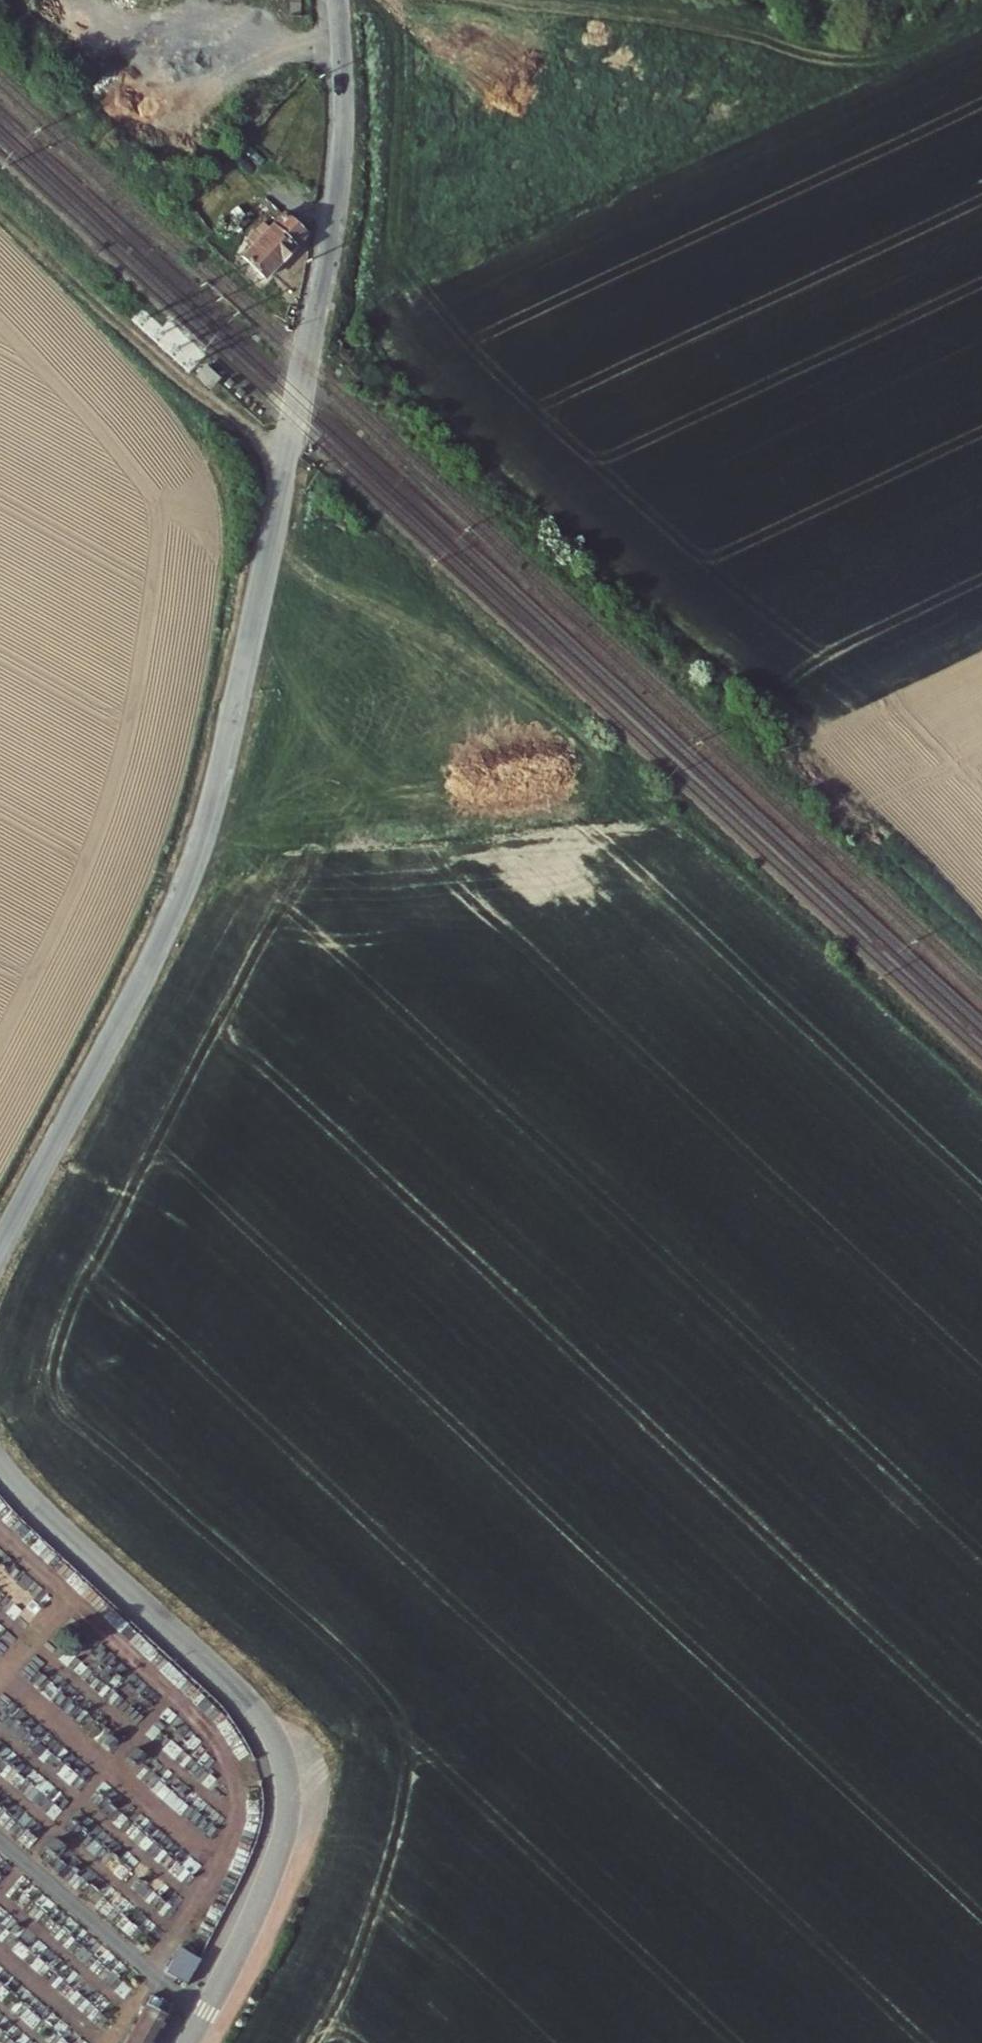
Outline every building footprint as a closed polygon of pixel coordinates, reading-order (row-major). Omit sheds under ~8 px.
[(251,201),(236,187),(229,194),(243,209),(251,201)] [(287,199),(276,188),(266,198),(276,209),(287,199)] [(228,226),(235,232),(223,244),(249,267),(286,225),(261,204),(246,220),(238,214),(228,226)] [(212,1947),(190,1935),(177,1960),(198,1972),(212,1947)] [(178,2007),(156,1995),(128,2042),(157,2042),(178,2007)]
